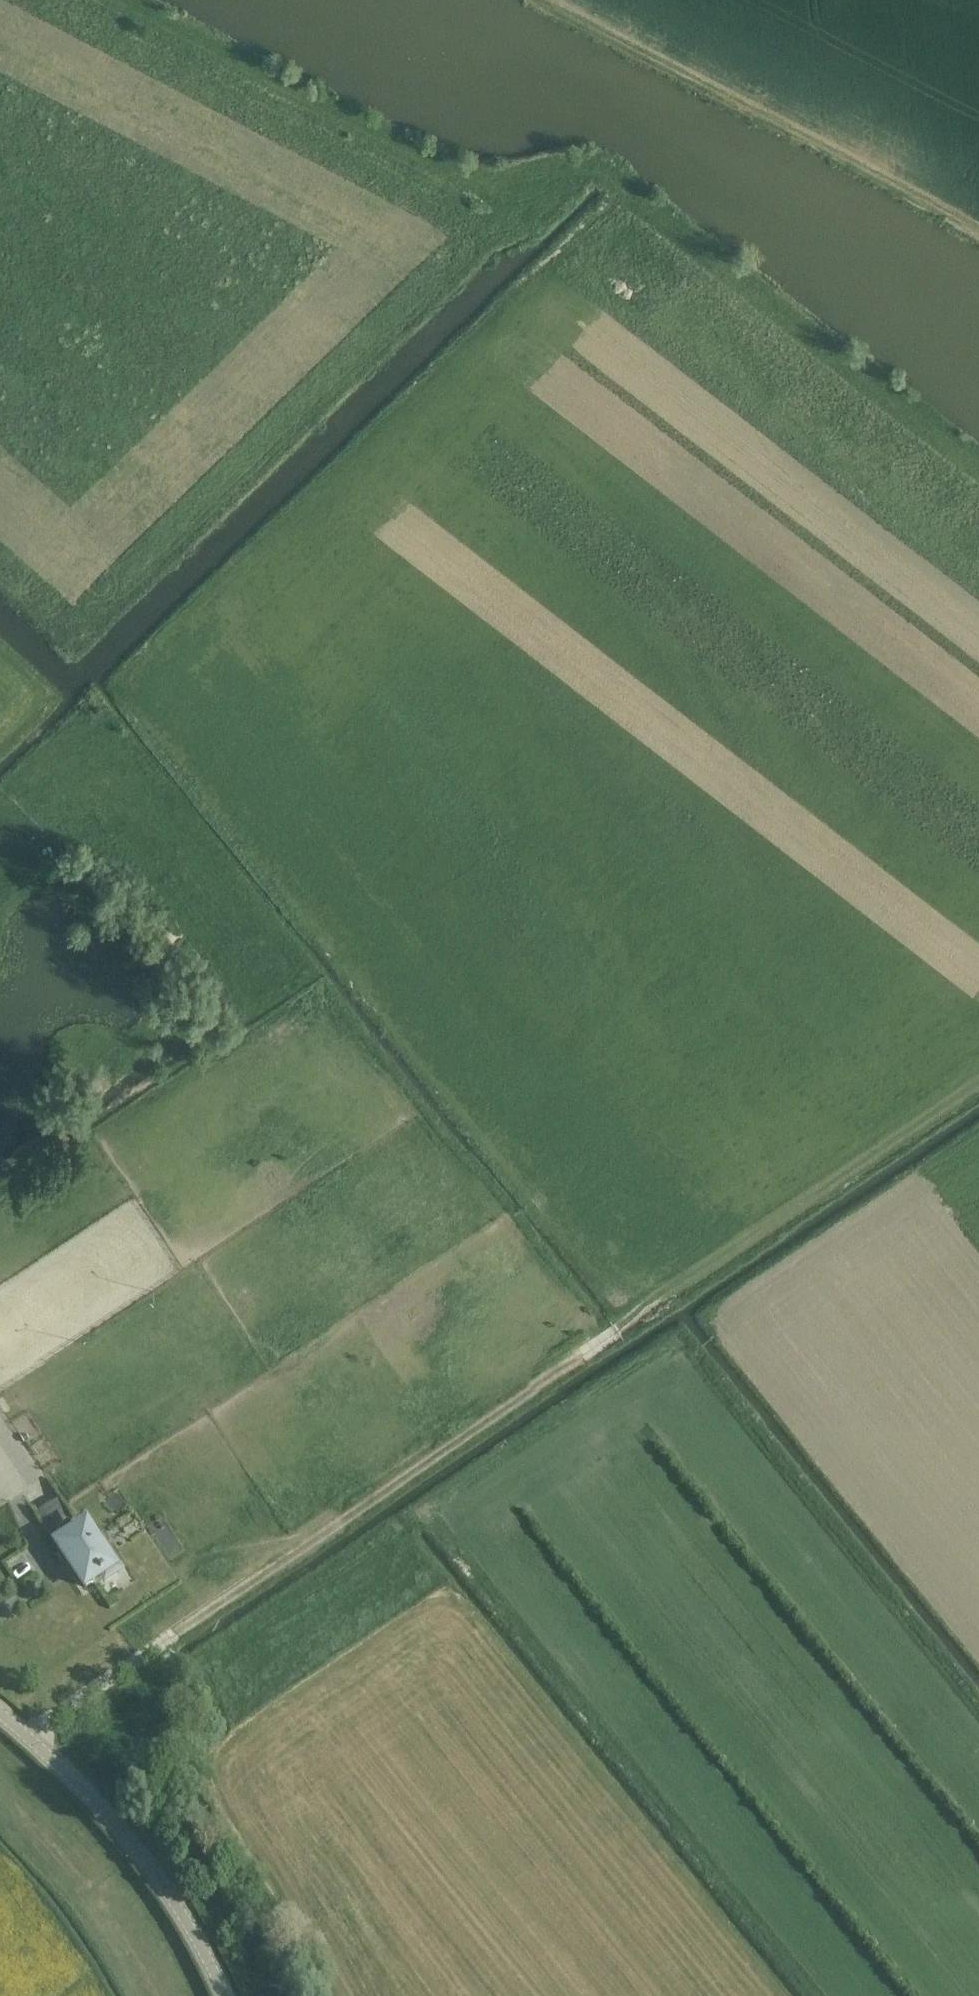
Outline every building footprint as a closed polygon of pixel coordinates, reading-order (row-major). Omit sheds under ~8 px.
[(65,1541),(57,1547),(68,1564),(73,1561),(77,1568),(72,1571),(84,1588),(102,1576),(104,1579),(117,1570),(105,1553),(102,1555),(85,1528),(75,1534),(68,1523),(57,1530),(65,1541)] [(172,1829),(167,1832),(173,1844),(178,1840),(172,1829)]
